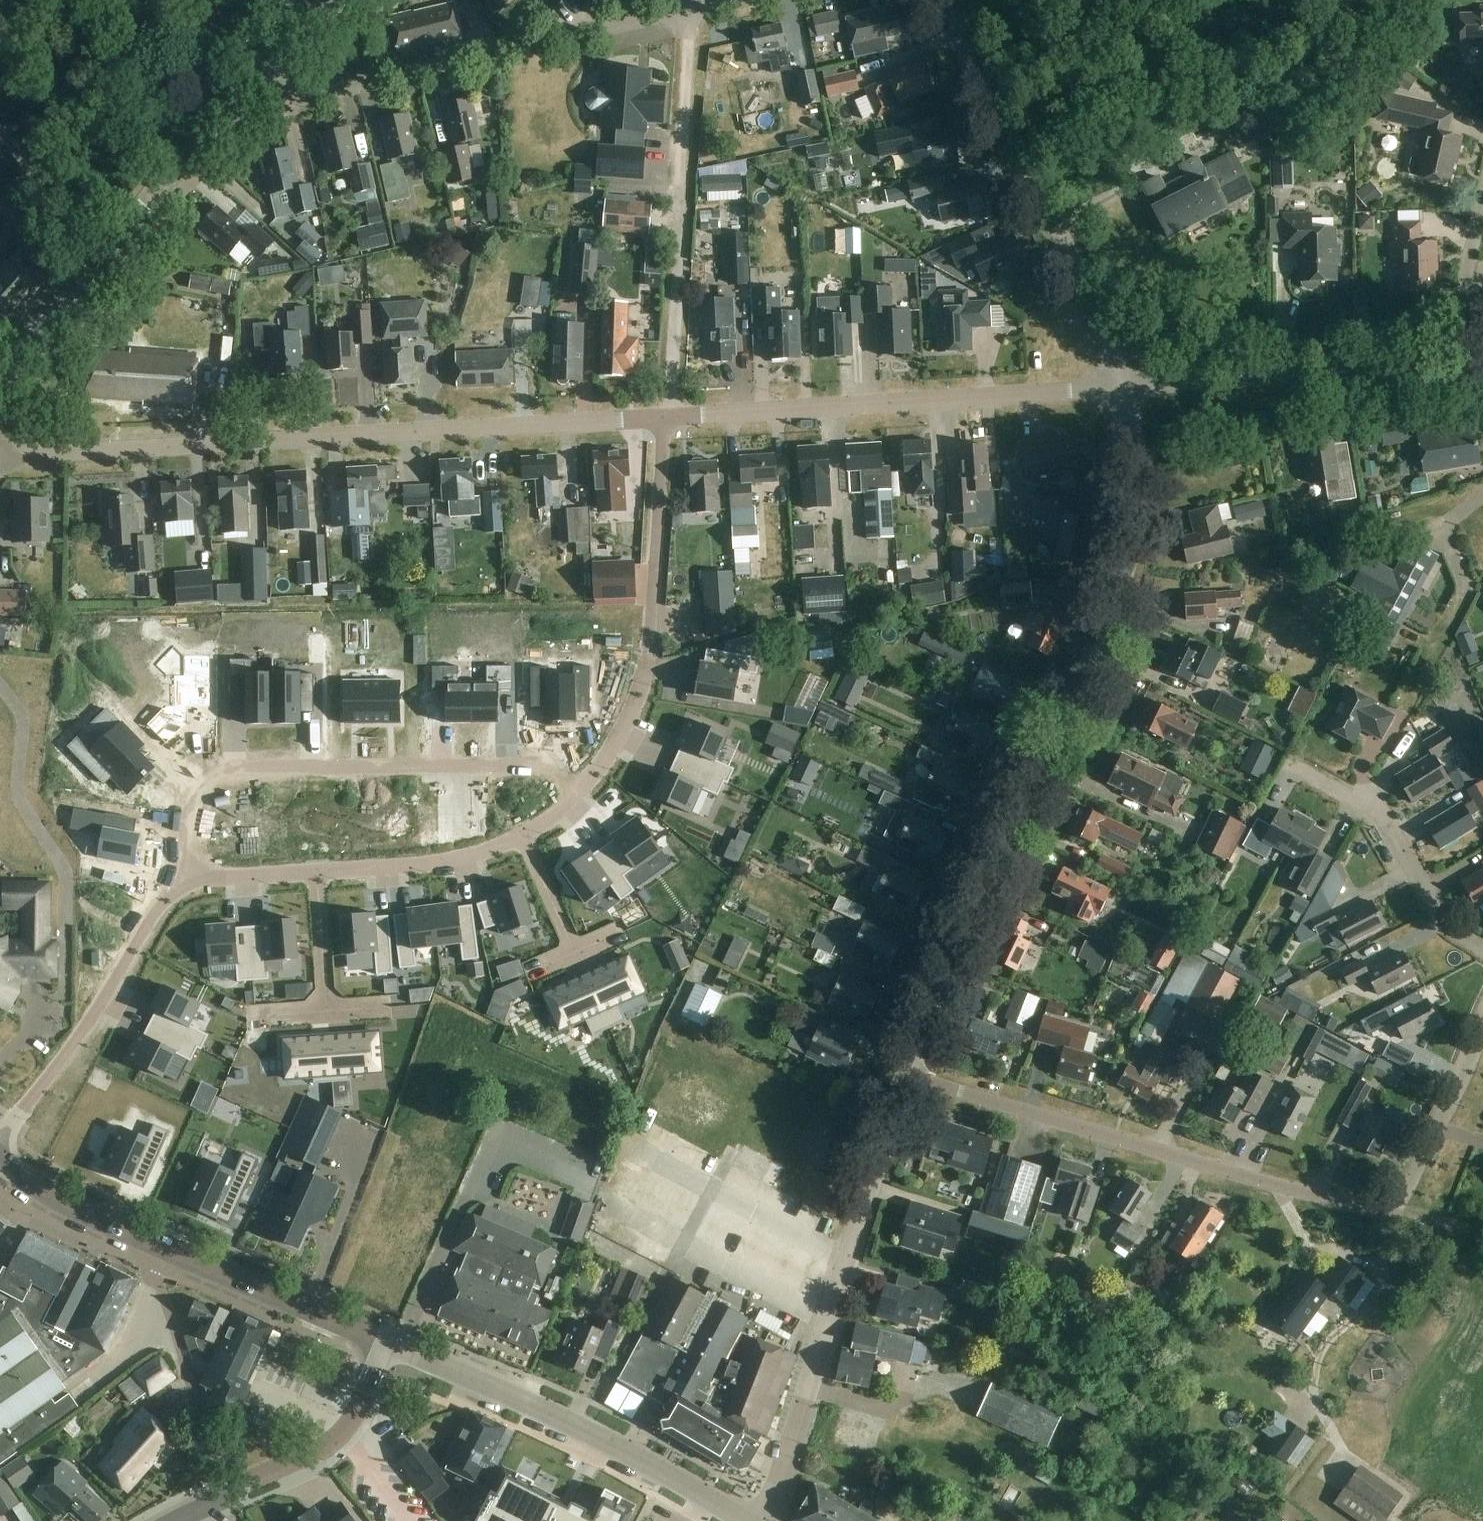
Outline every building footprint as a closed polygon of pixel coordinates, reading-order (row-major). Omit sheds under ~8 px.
[(566,0),(548,0),(557,9),(566,0)] [(463,38),(455,3),(416,12),(415,11),(391,17),(399,50),(445,39),(446,42),(463,38)] [(1482,6),(1482,14),(1470,14),(1470,13),(1460,13),(1460,18),(1461,18),(1462,41),(1482,40),(1482,6)] [(881,10),(847,17),(853,48),(855,47),(857,57),(890,50),(887,37),(900,34),(895,10),(882,13),(881,10)] [(814,17),(819,39),(831,36),(826,14),(814,17)] [(793,71),(788,47),(782,24),(754,31),(756,40),(745,42),(751,67),(772,62),(774,75),(793,71)] [(933,88),(920,59),(887,74),(890,81),(881,85),(880,83),(865,89),(878,116),(892,109),(889,101),(898,97),(900,103),(933,88)] [(839,74),(838,68),(823,71),(828,98),(861,91),(856,71),(839,74)] [(603,112),(602,129),(646,132),(647,122),(662,123),(665,88),(638,86),(639,72),(606,69),(605,90),(599,89),(598,89),(596,90),(594,90),(593,91),(591,92),(590,93),(589,95),(589,96),(588,98),(588,101),(588,103),(589,105),(589,106),(590,108),(591,109),(593,110),(594,111),(596,111),(598,111),(603,112)] [(814,72),(798,76),(805,107),(809,106),(821,104),(814,72)] [(1458,158),(1463,138),(1448,134),(1453,114),(1437,110),(1439,105),(1382,92),(1376,120),(1421,131),(1419,139),(1427,140),(1423,158),(1416,157),(1413,160),(1410,172),(1412,175),(1418,177),(1450,184),(1456,158),(1458,158)] [(452,186),(477,181),(468,143),(481,140),(472,100),(445,106),(456,150),(444,153),(452,186)] [(747,105),(744,118),(757,121),(760,107),(747,105)] [(389,204),(411,199),(404,170),(401,158),(418,154),(408,115),(382,121),(391,160),(392,160),(393,164),(380,167),(386,192),(389,204)] [(914,136),(932,131),(929,122),(912,127),(914,136)] [(912,137),(909,126),(876,133),(881,159),(914,152),(918,170),(959,161),(952,129),(912,137)] [(358,168),(349,129),(323,135),(333,175),(350,171),(355,195),(377,190),(371,165),(358,168)] [(810,160),(831,156),(829,144),(808,149),(810,160)] [(642,179),(645,150),(600,147),(598,176),(642,179)] [(299,189),(290,149),(257,157),(263,182),(270,180),(273,196),(290,192),(296,216),(317,211),(312,186),(299,189)] [(1253,194),(1232,152),(1209,164),(1205,155),(1180,167),(1185,177),(1165,187),(1160,178),(1144,186),(1170,236),(1253,194)] [(1295,154),(1274,155),(1275,191),(1296,190),(1295,154)] [(817,170),(828,167),(826,158),(815,160),(817,170)] [(576,167),(576,180),(592,181),(593,168),(576,167)] [(702,175),(703,192),(742,191),(741,173),(702,175)] [(817,191),(829,189),(827,173),(814,175),(817,191)] [(944,190),(940,175),(909,183),(914,202),(937,197),(944,223),(986,213),(978,182),(944,190)] [(786,197),(792,187),(771,176),(766,186),(786,197)] [(1371,184),(1356,197),(1368,211),(1383,198),(1371,184)] [(886,192),(889,204),(900,202),(897,189),(886,192)] [(325,205),(334,202),(331,190),(322,192),(325,205)] [(590,204),(592,192),(574,190),(572,202),(590,204)] [(754,195),(754,212),(773,212),(773,195),(754,195)] [(1279,199),(1268,199),(1268,215),(1279,215),(1279,199)] [(651,236),(654,205),(607,201),(604,232),(651,236)] [(247,235),(217,208),(199,228),(202,230),(200,232),(200,235),(207,242),(210,242),(212,239),(230,256),(242,242),(260,258),(275,243),(255,225),(247,235)] [(370,216),(368,216),(371,228),(386,225),(383,213),(370,216)] [(1312,229),(1312,215),(1284,215),(1285,244),(1299,244),(1300,282),(1303,282),(1303,285),(1306,288),(1309,289),(1312,289),(1315,288),(1318,285),(1318,282),(1337,281),(1337,264),(1340,264),(1339,246),(1336,246),(1336,229),(1312,229)] [(1372,217),(1359,217),(1359,231),(1372,231),(1372,217)] [(1421,243),(1420,223),(1394,224),(1395,247),(1403,254),(1404,292),(1436,291),(1435,264),(1438,264),(1437,243),(1421,243)] [(408,224),(394,227),(398,244),(412,241),(408,224)] [(1283,226),(1268,226),(1267,250),(1282,251),(1283,226)] [(298,252),(312,265),(321,255),(312,247),(321,237),(310,227),(301,237),(307,242),(298,252)] [(848,255),(862,254),(862,229),(848,230),(848,255)] [(976,249),(970,235),(948,246),(958,268),(974,261),(984,282),(1026,263),(1012,232),(996,240),(976,249)] [(729,284),(749,283),(746,235),(726,236),(729,284)] [(665,263),(666,241),(649,240),(648,262),(665,263)] [(388,242),(357,249),(360,260),(391,253),(388,242)] [(461,270),(472,255),(459,245),(448,260),(461,270)] [(596,298),(601,248),(573,245),(569,295),(596,298)] [(49,276),(21,250),(0,273),(0,312),(6,317),(31,289),(34,293),(49,276)] [(293,263),(295,271),(309,268),(301,261),(293,263)] [(901,261),(901,274),(916,274),(916,261),(901,261)] [(928,269),(920,270),(921,300),(927,299),(935,289),(935,274),(928,269)] [(239,282),(241,272),(229,270),(227,279),(239,282)] [(759,290),(758,271),(751,271),(752,290),(754,290),(759,290)] [(288,273),(261,278),(262,285),(289,279),(288,273)] [(305,278),(294,291),(304,299),(315,286),(315,274),(309,274),(305,278)] [(231,297),(234,283),(193,276),(190,290),(231,297)] [(539,294),(537,306),(548,308),(552,285),(541,283),(539,294)] [(892,312),(891,288),(864,290),(865,315),(877,315),(879,356),(911,354),(908,311),(892,312)] [(782,313),(781,289),(759,290),(754,290),(755,315),(767,315),(768,360),(801,358),(799,312),(782,313)] [(970,303),(970,290),(939,292),(940,310),(937,310),(939,352),(972,351),(971,327),(990,326),(989,303),(970,303)] [(537,306),(539,294),(527,292),(525,306),(537,307),(537,306)] [(822,317),(818,317),(819,358),(851,357),(850,325),(862,324),(861,297),(841,298),(822,299),(822,317)] [(731,320),(730,300),(697,301),(698,331),(706,330),(708,357),(714,356),(714,363),(732,362),(731,356),(737,355),(736,320),(731,320)] [(407,349),(406,338),(427,336),(424,301),(380,304),(383,339),(394,338),(394,350),(383,351),(386,385),(414,383),(412,349),(407,349)] [(639,376),(640,339),(629,339),(630,304),(605,303),(602,376),(627,376),(627,375),(639,376)] [(275,324),(257,325),(259,351),(273,350),(275,375),(302,374),(299,336),(311,335),(309,306),(296,307),(296,312),(289,313),(290,333),(275,334),(275,324)] [(357,369),(355,345),(373,344),(370,312),(358,312),(352,313),(353,333),(326,334),(327,338),(324,338),(322,341),(322,348),(325,349),(327,349),(329,371),(357,369)] [(555,325),(554,381),(558,381),(559,384),(562,386),(565,386),(568,384),(570,381),(582,381),(583,326),(577,325),(577,315),(558,314),(558,325),(555,325)] [(198,356),(107,349),(107,355),(92,354),(88,397),(144,401),(143,407),(194,411),(198,356)] [(457,388),(515,385),(513,350),(456,353),(457,388)] [(1388,417),(1407,413),(1405,407),(1387,410),(1388,417)] [(1354,422),(1387,417),(1385,409),(1352,415),(1354,422)] [(1356,436),(1382,432),(1379,419),(1354,423),(1356,436)] [(1384,446),(1410,442),(1408,425),(1382,429),(1384,446)] [(1441,436),(1440,429),(1416,433),(1423,475),(1479,465),(1473,431),(1441,436)] [(1074,443),(1074,440),(1035,443),(1023,444),(1025,477),(1060,475),(1060,471),(1089,469),(1087,442),(1074,443)] [(1333,441),(1307,445),(1313,485),(1327,482),(1330,504),(1358,499),(1352,464),(1338,466),(1333,441)] [(934,496),(933,470),(931,442),(903,443),(904,472),(914,472),(916,497),(934,496)] [(880,445),(847,447),(848,472),(860,471),(862,493),(865,493),(891,492),(890,467),(881,468),(880,445)] [(827,446),(799,448),(803,510),(830,508),(827,446)] [(950,516),(977,514),(976,493),(988,493),(986,447),(961,449),(963,482),(948,483),(950,516)] [(598,514),(625,512),(623,477),(629,476),(627,452),(594,454),(595,476),(598,514)] [(730,508),(751,507),(750,484),(776,483),(775,455),(740,457),(741,483),(729,484),(730,508)] [(558,483),(556,456),(522,459),(524,481),(536,480),(538,508),(554,507),(552,483),(558,483)] [(691,494),(687,494),(688,514),(706,512),(720,512),(718,488),(719,488),(719,485),(722,485),(724,483),(723,476),(721,474),(718,475),(717,462),(708,463),(706,463),(703,463),(703,460),(701,458),(696,458),(695,458),(694,459),(692,461),(692,464),(689,464),(691,494)] [(472,461),(442,463),(445,506),(449,505),(450,521),(482,519),(480,501),(474,502),(472,461)] [(338,494),(330,495),(331,509),(332,521),(333,527),(354,525),(356,525),(357,537),(355,537),(356,561),(369,560),(367,542),(367,543),(366,537),(367,537),(367,536),(369,536),(370,536),(369,524),(371,524),(369,506),(364,506),(363,492),(364,492),(372,491),(378,491),(376,468),(347,470),(349,493),(338,494)] [(277,473),(281,533),(310,531),(306,471),(277,473)] [(250,517),(249,500),(251,500),(249,478),(220,480),(222,502),(224,519),(225,536),(251,534),(250,517)] [(1037,486),(1019,482),(1008,480),(1006,490),(1017,491),(1036,495),(1037,486)] [(194,521),(193,505),(191,482),(162,485),(164,508),(165,508),(166,524),(194,521)] [(403,486),(404,508),(432,506),(431,485),(403,486)] [(868,541),(896,539),(893,491),(891,492),(865,493),(868,541)] [(152,534),(141,535),(139,515),(135,515),(134,497),(121,498),(120,493),(102,495),(103,515),(108,514),(109,530),(106,530),(107,548),(127,547),(130,574),(155,572),(152,534)] [(499,494),(485,495),(487,535),(501,535),(499,494)] [(1372,514),(1383,512),(1380,496),(1369,498),(1372,514)] [(14,543),(50,542),(49,500),(17,501),(17,526),(13,526),(14,543)] [(1239,525),(1268,517),(1264,502),(1235,510),(1239,525)] [(1037,507),(1009,503),(1010,520),(1034,524),(1037,507)] [(575,509),(561,510),(564,545),(578,544),(575,509)] [(1221,530),(1216,509),(1190,516),(1194,536),(1181,540),(1187,567),(1231,555),(1226,529),(1221,530)] [(706,548),(728,547),(726,513),(703,514),(706,548)] [(1045,524),(1043,537),(1059,540),(1056,556),(1084,562),(1090,535),(1093,521),(1065,515),(1064,519),(1047,515),(1045,524)] [(544,521),(544,537),(556,536),(555,520),(544,521)] [(735,550),(761,549),(760,528),(734,529),(735,550)] [(794,554),(814,554),(814,529),(794,528),(794,554)] [(329,585),(325,536),(310,537),(314,586),(329,585)] [(1437,556),(1411,542),(1394,573),(1367,559),(1353,586),(1380,600),(1362,633),(1389,647),(1437,556)] [(578,544),(579,554),(592,553),(591,543),(578,544)] [(268,550),(242,551),(244,586),(244,604),(270,603),(268,550)] [(448,575),(450,557),(438,555),(436,573),(448,575)] [(749,562),(735,563),(736,576),(750,575),(749,562)] [(596,601),(638,600),(637,563),(594,565),(596,601)] [(179,607),(216,604),(213,571),(177,574),(179,607)] [(527,596),(533,578),(515,572),(509,590),(527,596)] [(735,633),(732,572),(702,574),(706,635),(735,633)] [(803,580),(806,615),(846,613),(844,577),(803,580)] [(156,581),(145,581),(146,599),(157,598),(156,581)] [(1005,607),(1034,604),(1032,583),(1003,586),(1005,607)] [(912,588),(916,609),(932,606),(928,585),(912,588)] [(29,592),(0,592),(0,617),(28,618),(29,592)] [(1188,621),(1217,619),(1217,609),(1242,608),(1240,592),(1186,596),(1188,621)] [(1057,624),(1065,607),(1051,600),(1043,618),(1032,612),(1024,629),(1033,634),(1036,635),(1030,648),(1049,657),(1063,627),(1057,624)] [(924,621),(945,631),(951,618),(930,608),(924,621)] [(809,643),(833,639),(831,626),(807,631),(809,643)] [(1464,658),(1480,652),(1473,633),(1457,639),(1464,658)] [(867,634),(861,648),(874,654),(881,640),(867,634)] [(149,726),(171,749),(186,733),(185,713),(210,713),(210,653),(186,653),(174,641),(154,662),(174,682),(173,704),(166,704),(149,726)] [(1208,648),(1203,658),(1176,645),(1164,671),(1190,683),(1194,674),(1207,679),(1215,663),(1220,653),(1208,648)] [(699,671),(695,694),(734,702),(739,672),(757,675),(761,659),(708,649),(705,663),(703,662),(701,662),(701,664),(699,671)] [(230,660),(230,697),(246,697),(246,725),(273,724),(273,674),(254,675),(254,660),(230,660)] [(854,660),(835,699),(854,708),(873,669),(854,660)] [(273,674),(273,724),(301,724),(300,696),(314,696),(314,664),(292,664),(292,674),(273,674)] [(473,684),(473,724),(499,723),(499,691),(513,691),(513,666),(486,666),(486,683),(473,683),(473,684)] [(433,667),(433,692),(447,692),(447,724),(473,724),(473,684),(459,684),(459,667),(433,667)] [(531,667),(531,707),(546,707),(546,725),(561,725),(561,721),(576,721),(576,713),(576,695),(590,695),(590,667),(574,667),(574,675),(548,675),(548,667),(531,667)] [(973,693),(970,700),(982,706),(993,711),(999,714),(1001,711),(1006,714),(1015,718),(1019,720),(1020,719),(1022,715),(1025,710),(1034,690),(1029,688),(1021,684),(1012,680),(1012,681),(1008,679),(1002,676),(997,674),(985,668),(982,674),(978,682),(973,693)] [(373,682),(373,724),(401,724),(401,681),(373,682)] [(345,682),(345,724),(373,724),(373,682),(345,682)] [(1316,692),(1307,688),(1295,713),(1304,717),(1316,692)] [(1382,740),(1395,717),(1376,706),(1377,704),(1348,688),(1334,714),(1335,715),(1327,729),(1354,743),(1362,729),(1382,740)] [(1223,691),(1214,710),(1236,722),(1245,726),(1244,728),(1249,730),(1250,729),(1255,719),(1249,719),(1245,717),(1243,720),(1238,718),(1246,703),(1223,691)] [(967,748),(988,758),(999,734),(986,728),(985,724),(989,714),(951,696),(945,708),(961,716),(948,743),(965,751),(967,748)] [(1187,748),(1197,726),(1174,715),(1175,713),(1149,701),(1137,727),(1163,739),(1164,737),(1187,748)] [(145,747),(111,712),(83,740),(95,752),(85,762),(106,784),(114,777),(131,794),(150,775),(133,758),(145,747)] [(681,748),(676,760),(725,782),(724,783),(728,784),(735,769),(715,760),(726,735),(689,719),(681,738),(678,745),(677,746),(679,747),(681,748)] [(1414,803),(1450,781),(1436,760),(1456,747),(1445,729),(1423,743),(1431,755),(1397,777),(1414,803)] [(787,730),(779,748),(792,754),(800,736),(787,730)] [(1259,778),(1273,750),(1255,741),(1242,770),(1259,778)] [(1400,767),(1414,750),(1405,743),(1391,760),(1400,767)] [(963,809),(974,785),(961,779),(959,775),(964,766),(936,752),(924,747),(918,759),(936,767),(923,794),(918,791),(914,800),(936,811),(936,809),(948,814),(953,804),(963,809)] [(1165,776),(1136,762),(1137,759),(1121,752),(1116,764),(1118,765),(1109,785),(1135,797),(1134,801),(1151,809),(1159,791),(1177,800),(1186,782),(1167,773),(1165,776)] [(663,779),(655,798),(691,814),(702,789),(718,796),(724,783),(725,782),(676,760),(670,773),(668,772),(667,771),(666,772),(663,779)] [(1466,764),(1448,776),(1458,791),(1476,779),(1466,764)] [(866,765),(860,778),(870,783),(876,770),(866,765)] [(899,797),(905,784),(877,771),(871,783),(899,797)] [(1482,812),(1482,781),(1466,791),(1474,805),(1466,810),(1463,804),(1427,826),(1441,848),(1476,827),(1472,819),(1482,812)] [(885,792),(868,784),(866,789),(883,797),(885,792)] [(883,797),(879,804),(897,812),(885,837),(899,843),(897,845),(914,854),(916,850),(937,860),(949,837),(935,830),(934,826),(938,817),(885,792),(883,797)] [(1141,836),(1080,807),(1068,833),(1094,845),(1099,835),(1134,852),(1141,836)] [(74,809),(70,829),(101,835),(97,858),(134,865),(138,847),(140,835),(132,834),(134,827),(134,826),(134,823),(135,819),(105,814),(105,815),(74,809)] [(1256,824),(1243,846),(1267,859),(1274,847),(1287,854),(1306,818),(1297,814),(1295,817),(1282,810),(1270,832),(1256,824)] [(1245,825),(1220,814),(1215,812),(1198,850),(1228,863),(1245,825)] [(614,840),(603,848),(633,889),(642,882),(634,870),(661,850),(638,818),(619,832),(613,836),(612,837),(613,838),(614,840)] [(1306,818),(1287,854),(1299,860),(1286,885),(1310,899),(1316,886),(1331,859),(1317,851),(1326,834),(1313,827),(1315,823),(1306,818)] [(147,852),(161,857),(169,836),(154,831),(147,852)] [(1339,838),(1331,858),(1341,863),(1350,843),(1339,838)] [(865,845),(858,861),(886,874),(875,898),(887,904),(898,909),(900,906),(915,913),(926,889),(899,876),(905,864),(877,851),(865,845)] [(583,858),(563,871),(586,904),(611,886),(622,901),(635,891),(633,889),(603,848),(592,856),(591,854),(590,852),(589,853),(583,858)] [(1126,884),(1132,870),(1103,857),(1097,871),(1126,884)] [(795,863),(791,871),(803,877),(809,865),(797,859),(795,863)] [(1063,865),(1052,888),(1060,892),(1071,897),(1066,908),(1089,919),(1095,908),(1099,911),(1110,887),(1063,865)] [(134,867),(133,896),(148,897),(149,868),(134,867)] [(1482,904),(1482,872),(1463,884),(1477,907),(1482,904)] [(51,887),(27,886),(7,886),(7,887),(6,908),(26,908),(26,941),(26,944),(16,944),(11,944),(8,944),(8,942),(8,940),(0,940),(0,999),(2,997),(12,1003),(18,992),(19,992),(19,976),(55,977),(56,977),(57,945),(49,945),(49,941),(51,887)] [(485,903),(477,906),(485,931),(494,928),(498,926),(501,936),(530,926),(532,925),(529,916),(521,891),(519,887),(518,888),(488,898),(489,902),(485,903)] [(1300,928),(1292,942),(1304,949),(1312,935),(1316,933),(1318,937),(1337,928),(1346,945),(1384,926),(1372,903),(1359,909),(1336,920),(1330,907),(1322,890),(1300,928)] [(840,896),(834,909),(860,921),(865,923),(852,950),(890,969),(894,961),(898,962),(903,952),(900,949),(903,941),(890,935),(888,931),(893,922),(865,909),(840,896)] [(1300,898),(1293,909),(1304,915),(1310,903),(1300,898)] [(449,905),(433,907),(438,946),(461,943),(463,961),(480,959),(473,906),(459,908),(459,905),(458,904),(457,904),(449,905)] [(408,914),(394,916),(401,969),(417,967),(415,949),(438,946),(433,907),(416,909),(409,910),(407,910),(407,912),(408,914)] [(373,913),(342,916),(345,956),(375,953),(377,975),(394,974),(389,916),(383,917),(383,914),(383,913),(381,913),(373,913)] [(1184,916),(1170,943),(1180,948),(1195,922),(1184,916)] [(1021,941),(1028,925),(1015,918),(1008,933),(1006,933),(993,961),(1017,972),(1030,945),(1021,941)] [(263,926),(250,928),(254,981),(269,980),(268,962),(298,960),(295,920),(272,922),(264,922),(263,922),(263,924),(263,926)] [(227,925),(206,927),(210,966),(237,964),(238,982),(254,981),(250,928),(236,929),(236,926),(236,924),(234,925),(227,925)] [(816,933),(810,946),(830,955),(836,942),(816,933)] [(1224,967),(1232,952),(1211,941),(1203,956),(1224,967)] [(1090,959),(1086,966),(1100,972),(1109,951),(1096,945),(1090,959)] [(729,948),(722,963),(735,969),(742,955),(729,948)] [(833,970),(838,960),(820,951),(815,962),(833,970)] [(1414,976),(1403,953),(1367,971),(1362,960),(1340,971),(1349,988),(1368,978),(1376,995),(1414,976)] [(587,975),(586,975),(610,1029),(627,1021),(619,1004),(644,992),(628,956),(609,965),(587,975)] [(1215,1022),(1237,980),(1193,956),(1173,994),(1187,1002),(1185,1006),(1215,1022)] [(520,960),(509,964),(512,975),(524,971),(520,960)] [(869,1018),(880,994),(867,987),(866,983),(870,974),(843,961),(837,973),(842,976),(829,1003),(846,1011),(848,1007),(869,1018)] [(1261,989),(1269,975),(1244,962),(1236,976),(1261,989)] [(1276,985),(1291,976),(1285,965),(1270,974),(1276,985)] [(1313,998),(1319,1016),(1370,998),(1365,984),(1344,991),(1338,974),(1325,979),(1329,992),(1313,998)] [(563,985),(544,994),(560,1030),(585,1019),(593,1036),(610,1029),(586,975),(585,976),(563,985)] [(522,978),(503,986),(510,1002),(529,993),(522,978)] [(398,981),(386,982),(387,994),(399,993),(398,981)] [(314,984),(302,985),(303,999),(305,999),(314,989),(314,984)] [(708,1029),(723,996),(697,984),(682,1017),(708,1029)] [(157,1011),(151,1023),(198,1047),(198,1048),(201,1050),(209,1036),(189,1025),(201,1004),(165,986),(157,1002),(154,1008),(153,1010),(155,1010),(157,1011)] [(435,988),(410,991),(412,1004),(430,1001),(435,988)] [(1030,1029),(1041,1001),(1018,992),(1006,1019),(1013,1021),(1010,1029),(1005,1028),(1003,1032),(974,1021),(964,1046),(996,1058),(1002,1044),(1019,1051),(1025,1035),(1023,1035),(1026,1027),(1030,1029)] [(1132,1009),(1146,1017),(1155,999),(1142,992),(1132,1009)] [(1260,995),(1252,1009),(1266,1016),(1273,1002),(1260,995)] [(1439,1022),(1428,1001),(1402,1014),(1398,1005),(1388,1011),(1403,1040),(1439,1022)] [(1158,1002),(1139,1037),(1157,1047),(1176,1011),(1158,1002)] [(1062,1019),(1066,1007),(1050,1003),(1046,1014),(1062,1019)] [(846,1070),(858,1046),(829,1033),(835,1021),(807,1008),(796,1032),(814,1040),(807,1055),(819,1061),(820,1058),(846,1070)] [(1045,1016),(1038,1041),(1066,1049),(1066,1051),(1058,1076),(1088,1084),(1096,1057),(1081,1053),(1087,1034),(1088,1028),(1045,1016)] [(1282,1036),(1288,1022),(1273,1016),(1267,1029),(1282,1036)] [(137,1041),(127,1059),(163,1078),(175,1053),(191,1062),(198,1048),(198,1047),(151,1023),(145,1035),(143,1034),(141,1033),(140,1035),(137,1041)] [(1318,1049),(1326,1033),(1310,1024),(1295,1054),(1312,1062),(1318,1049)] [(1394,1064),(1404,1046),(1371,1028),(1361,1046),(1394,1064)] [(331,1037),(330,1037),(333,1083),(351,1082),(350,1074),(381,1072),(378,1033),(355,1035),(331,1037)] [(294,1040),(281,1040),(282,1048),(283,1065),(284,1080),(311,1078),(312,1085),(330,1084),(330,1077),(328,1045),(327,1037),(308,1039),(294,1040)] [(787,1056),(804,1060),(808,1042),(791,1038),(787,1056)] [(1176,1089),(1186,1071),(1153,1053),(1142,1073),(1130,1066),(1120,1085),(1150,1101),(1161,1081),(1176,1089)] [(1280,1078),(1286,1067),(1273,1060),(1267,1072),(1280,1078)] [(1257,1117),(1275,1085),(1252,1072),(1241,1091),(1225,1083),(1209,1111),(1233,1125),(1242,1109),(1257,1117)] [(1362,1082),(1350,1102),(1362,1109),(1374,1088),(1362,1082)] [(1295,1140),(1307,1117),(1317,1099),(1293,1086),(1271,1127),(1295,1140)] [(306,1097),(282,1151),(295,1157),(317,1167),(326,1148),(342,1112),(306,1096),(306,1097)] [(352,1096),(334,1097),(335,1107),(353,1106),(352,1096)] [(1396,1129),(1375,1117),(1367,1112),(1358,1128),(1363,1131),(1355,1145),(1379,1158),(1388,1143),(1397,1149),(1413,1121),(1403,1115),(1396,1129)] [(982,1175),(993,1139),(975,1134),(976,1132),(940,1121),(932,1148),(951,1153),(947,1165),(982,1175)] [(111,1134),(101,1158),(107,1161),(103,1170),(123,1179),(131,1182),(132,1181),(133,1178),(147,1185),(170,1132),(155,1125),(148,1139),(122,1127),(117,1137),(111,1134)] [(287,1162),(290,1155),(282,1151),(278,1158),(287,1162)] [(205,1160),(186,1204),(211,1215),(215,1217),(217,1218),(222,1207),(235,1213),(259,1160),(244,1153),(234,1173),(205,1160)] [(1023,1227),(1039,1169),(1005,1159),(989,1217),(1023,1227)] [(1087,1223),(1095,1197),(1084,1193),(1092,1168),(1061,1159),(1053,1185),(1065,1189),(1057,1214),(1087,1223)] [(279,1215),(270,1235),(279,1240),(299,1248),(309,1227),(324,1220),(339,1187),(302,1171),(294,1190),(303,1194),(300,1201),(281,1192),(272,1212),(279,1215)] [(542,1204),(540,1176),(507,1178),(509,1206),(542,1204)] [(1114,1252),(1124,1258),(1127,1254),(1139,1235),(1129,1229),(1131,1225),(1132,1226),(1152,1194),(1129,1180),(1109,1211),(1123,1220),(1109,1242),(1117,1247),(1114,1252)] [(561,1236),(581,1243),(595,1205),(575,1198),(561,1236)] [(1190,1263),(1222,1216),(1200,1201),(1180,1231),(1172,1225),(1160,1243),(1190,1263)] [(953,1250),(963,1221),(911,1204),(901,1233),(905,1234),(901,1245),(936,1256),(939,1246),(953,1250)] [(976,1214),(969,1237),(1009,1249),(1025,1254),(1032,1231),(976,1214)] [(544,1289),(556,1260),(560,1252),(469,1215),(454,1252),(467,1257),(463,1269),(460,1268),(440,1317),(487,1337),(489,1333),(536,1352),(553,1313),(529,1303),(537,1286),(544,1289)] [(76,1263),(78,1259),(29,1233),(11,1267),(7,1265),(0,1277),(0,1466),(82,1409),(71,1394),(57,1404),(53,1399),(67,1389),(63,1384),(106,1353),(66,1334),(96,1272),(76,1263)] [(1347,1308),(1366,1283),(1341,1263),(1322,1288),(1303,1273),(1282,1301),(1280,1300),(1271,1311),(1273,1313),(1271,1316),(1297,1336),(1300,1332),(1310,1340),(1315,1334),(1318,1336),(1328,1324),(1315,1314),(1330,1294),(1347,1308)] [(66,1334),(106,1353),(130,1306),(125,1304),(137,1281),(106,1266),(101,1275),(96,1272),(66,1334)] [(609,1300),(617,1304),(637,1312),(650,1280),(623,1268),(609,1300)] [(981,1284),(984,1271),(968,1268),(966,1281),(981,1284)] [(953,1278),(933,1273),(931,1282),(951,1288),(953,1278)] [(706,1297),(673,1279),(619,1380),(645,1396),(646,1399),(654,1403),(657,1402),(664,1407),(666,1413),(660,1423),(662,1431),(723,1467),(725,1463),(738,1471),(748,1468),(766,1437),(798,1357),(786,1352),(790,1342),(713,1301),(716,1296),(709,1292),(706,1297)] [(552,1282),(543,1303),(555,1309),(565,1288),(552,1282)] [(886,1285),(878,1312),(894,1316),(893,1320),(917,1327),(920,1314),(935,1319),(938,1320),(946,1293),(920,1286),(918,1294),(886,1285)] [(212,1307),(198,1300),(189,1318),(203,1325),(200,1332),(198,1337),(199,1338),(197,1343),(199,1348),(201,1352),(210,1357),(215,1346),(216,1346),(231,1314),(213,1305),(212,1307)] [(244,1400),(249,1389),(245,1387),(271,1330),(238,1315),(213,1371),(206,1387),(213,1405),(212,1407),(234,1421),(244,1400)] [(610,1353),(622,1327),(599,1317),(594,1328),(572,1319),(554,1360),(586,1373),(597,1348),(610,1353)] [(915,1338),(877,1330),(870,1333),(870,1336),(855,1333),(851,1349),(849,1348),(849,1349),(844,1348),(843,1352),(838,1356),(837,1361),(839,1366),(836,1381),(868,1388),(875,1356),(909,1363),(915,1338)] [(200,1332),(185,1336),(189,1351),(199,1348),(197,1343),(199,1338),(198,1337),(200,1332)] [(1051,1370),(1056,1357),(1016,1340),(1011,1354),(1051,1370)] [(151,1398),(180,1378),(163,1354),(121,1385),(134,1403),(147,1393),(151,1398)] [(1050,1448),(1064,1414),(994,1384),(979,1417),(1050,1448)] [(1100,1417),(1104,1408),(1084,1399),(1080,1409),(1100,1417)] [(158,1468),(180,1444),(145,1410),(114,1445),(116,1447),(99,1467),(128,1493),(153,1463),(158,1468)] [(490,1462),(507,1428),(472,1411),(464,1430),(460,1428),(442,1466),(483,1486),(494,1464),(490,1462)] [(1287,1464),(1308,1433),(1289,1420),(1268,1451),(1287,1464)] [(60,1434),(69,1447),(88,1435),(80,1422),(60,1434)] [(1253,1458),(1256,1454),(1256,1449),(1252,1445),(1247,1445),(1243,1449),(1243,1454),(1247,1458),(1253,1458)] [(398,1462),(414,1483),(418,1488),(420,1490),(421,1492),(427,1488),(438,1480),(442,1477),(419,1447),(415,1450),(404,1458),(403,1458),(400,1461),(399,1461),(398,1462)] [(15,1490),(37,1476),(24,1456),(2,1471),(15,1490)] [(86,1486),(88,1483),(64,1461),(34,1494),(58,1516),(69,1503),(89,1520),(101,1520),(111,1510),(86,1486)] [(1404,1496),(1362,1466),(1335,1504),(1358,1520),(1386,1520),(1404,1496)] [(476,1520),(479,1520),(482,1520),(628,1520),(635,1509),(636,1505),(623,1498),(606,1489),(593,1514),(588,1511),(572,1502),(570,1505),(562,1501),(533,1486),(535,1482),(518,1474),(518,1475),(504,1468),(476,1520)] [(0,1519),(21,1505),(3,1477),(0,1479),(0,1519)] [(817,1484),(794,1520),(877,1520),(817,1484)] [(343,1502),(323,1516),(316,1508),(297,1520),(357,1520),(343,1502)] [(1306,1520),(1286,1504),(1276,1517),(1282,1520),(1305,1520),(1306,1520)]
